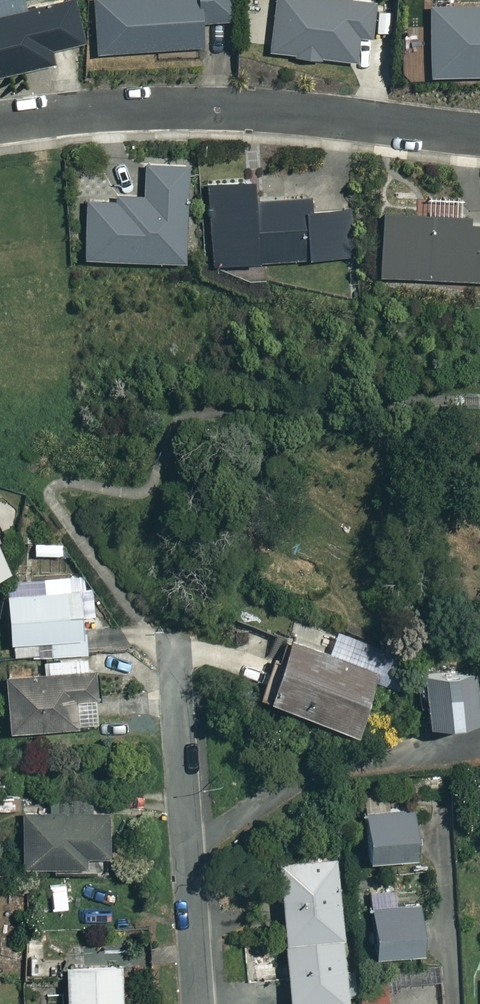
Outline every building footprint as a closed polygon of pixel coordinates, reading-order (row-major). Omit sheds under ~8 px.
[(69,0),(65,0),(0,16),(0,74),(50,62),(48,50),(80,42),(69,0)] [(231,0),(89,0),(92,51),(197,44),(196,20),(232,18),(231,0)] [(359,0),(272,0),(266,50),(351,61),(354,37),(369,39),(373,2),(359,0)] [(392,79),(422,80),(422,73),(479,73),(479,4),(424,4),(424,28),(393,28),(392,79)] [(181,165),(141,163),(140,195),(111,194),(111,200),(81,199),(79,254),(177,258),(181,165)] [(245,179),(202,181),(205,259),(350,254),(348,207),(306,209),(306,197),(246,199),(245,179)] [(377,210),(373,271),(479,278),(479,223),(463,222),(464,216),(377,210)] [(10,641),(11,654),(81,650),(78,587),(2,590),(4,642),(10,641)] [(367,667),(280,634),(258,693),(345,725),(367,667)] [(87,658),(39,660),(39,673),(0,674),(0,705),(1,725),(90,721),(87,658)] [(471,669),(417,671),(420,719),(474,716),(471,669)] [(90,790),(46,789),(46,809),(19,809),(17,861),(79,863),(79,851),(101,851),(102,810),(89,810),(90,790)] [(405,853),(403,805),(356,806),(358,854),(405,853)] [(330,856),(273,860),(283,1003),(340,1003),(330,856)] [(412,947),(408,899),(360,903),(364,951),(412,947)] [(61,962),(60,1003),(115,1003),(115,963),(61,962)] [(356,973),(357,1003),(384,1003),(383,972),(356,973)]
